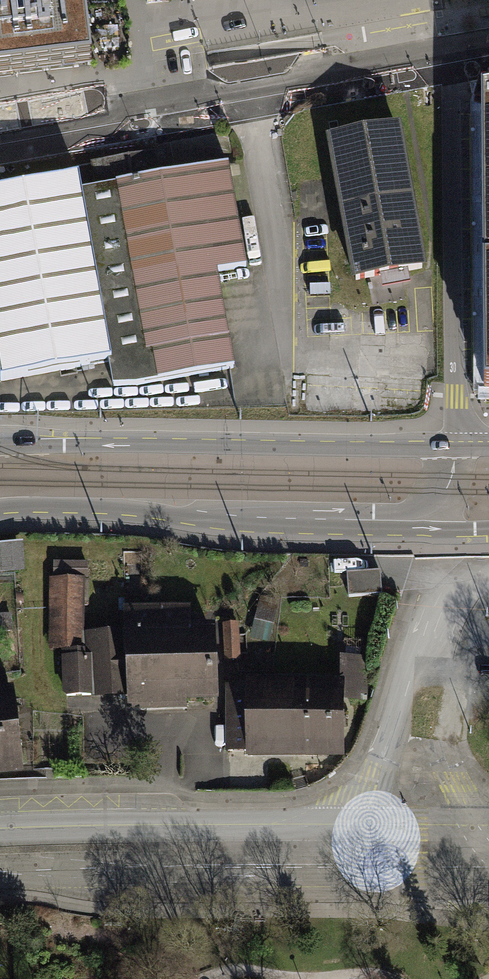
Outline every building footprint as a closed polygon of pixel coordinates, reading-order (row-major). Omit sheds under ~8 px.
[(9,77),(90,67),(82,0),(0,0),(0,78),(9,77)] [(395,133),(324,148),(350,289),(420,277),(395,133)] [(0,199),(0,386),(105,366),(111,394),(202,378),(232,372),(215,280),(246,273),(225,164),(166,176),(161,151),(70,167),(72,185),(0,199)] [(25,542),(0,543),(0,574),(26,573),(25,542)] [(85,562),(55,562),(55,578),(82,578),(85,578),(85,562)] [(380,571),(347,574),(349,597),(381,595),(380,571)] [(55,578),(51,578),(49,650),(81,648),(82,578),(55,578)] [(189,610),(124,612),(125,635),(127,635),(128,694),(129,698),(214,695),(212,633),(190,634),(189,610)] [(236,629),(226,629),(228,655),(238,654),(236,629)] [(128,694),(127,635),(125,635),(93,636),(94,657),(66,658),(67,696),(128,694)] [(364,700),(363,659),(348,659),(348,701),(364,700)] [(23,764),(17,718),(13,719),(10,688),(6,688),(3,673),(0,673),(0,767),(23,764)] [(341,688),(227,687),(227,751),(340,751),(341,688)]
